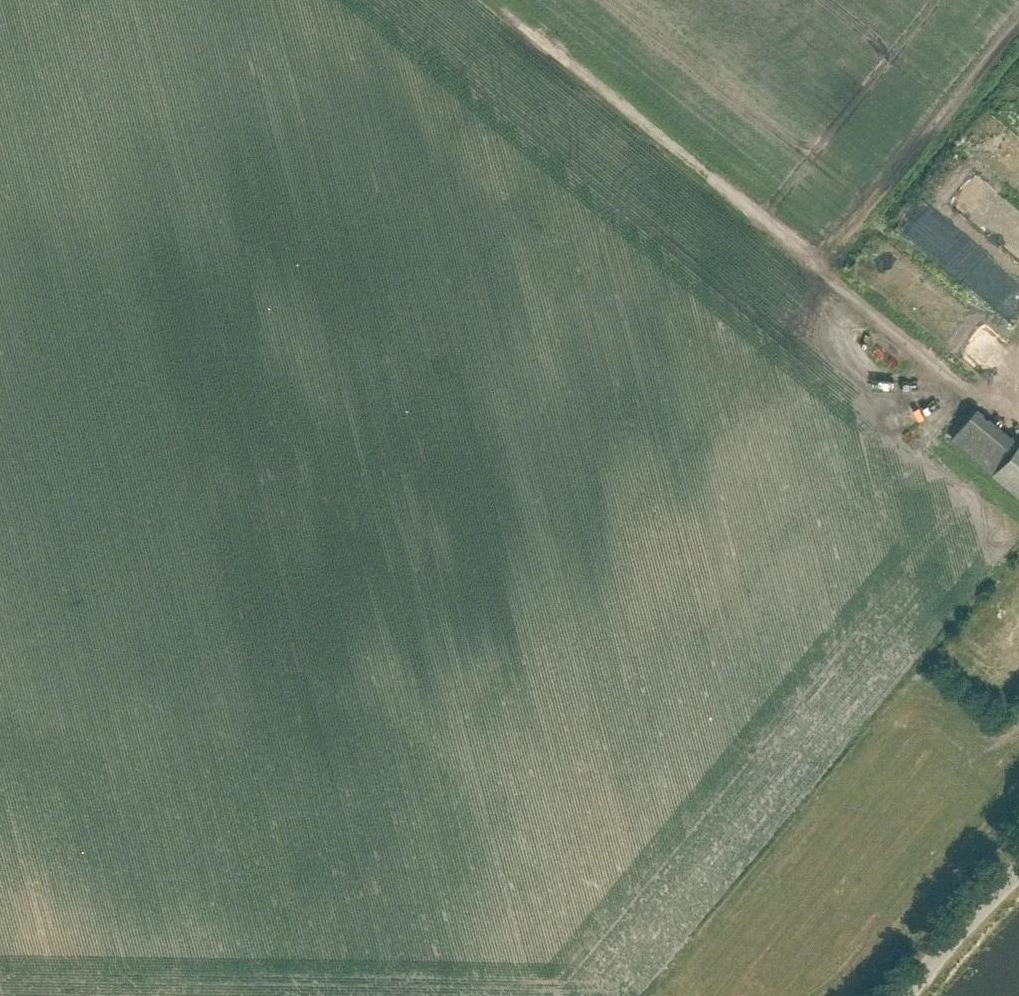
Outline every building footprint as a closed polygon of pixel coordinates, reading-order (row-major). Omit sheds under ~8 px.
[(994,472),(993,473),(1018,495),(1018,442),(994,472)]
